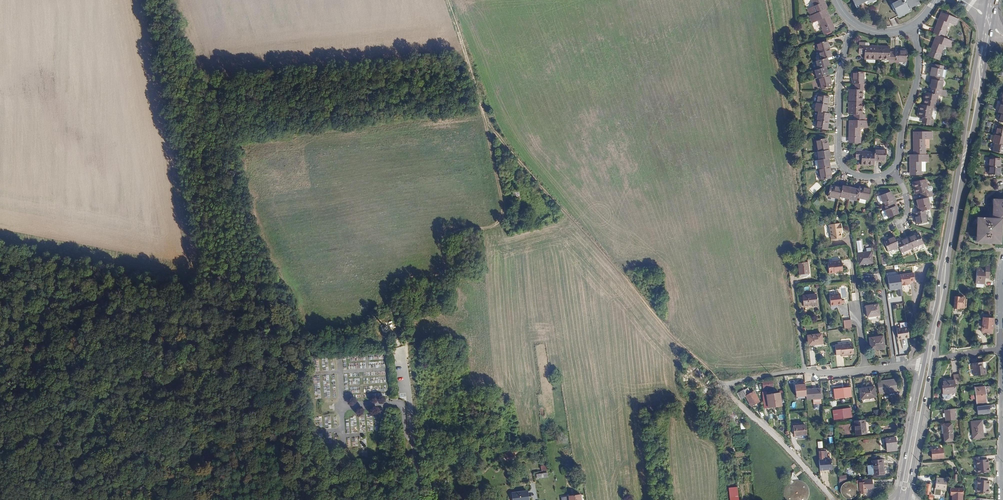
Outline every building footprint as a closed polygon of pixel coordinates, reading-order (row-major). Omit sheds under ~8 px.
[(814,5),(806,9),(809,15),(824,9),(826,8),(823,1),(822,2),(821,0),(812,2),(814,5)] [(897,16),(907,11),(906,10),(917,5),(915,0),(889,0),(897,16)] [(808,16),(811,23),(818,20),(820,24),(829,22),(826,16),(827,15),(824,9),(809,15),(808,16)] [(940,20),(935,34),(937,35),(944,38),(946,32),(945,31),(948,23),(956,26),(959,19),(942,12),(939,19),(940,20)] [(822,28),(821,29),(823,34),(833,30),(829,22),(820,24),(822,28)] [(935,43),(930,57),(940,61),(942,55),(940,54),(944,46),(951,49),(954,42),(944,38),(937,35),(934,42),(935,43)] [(816,42),(818,51),(829,48),(827,39),(816,42)] [(859,41),(858,50),(864,50),(864,57),(876,58),(877,45),(865,44),(865,41),(859,41)] [(877,45),(876,58),(889,58),(889,62),(894,62),(894,60),(895,51),(889,50),(889,45),(877,45)] [(818,51),(820,58),(826,57),(831,55),(829,48),(818,51)] [(895,51),(894,60),(906,60),(907,49),(898,49),(895,49),(895,51)] [(816,60),(818,68),(825,66),(829,65),(826,57),(820,58),(816,60)] [(931,67),(930,75),(941,77),(943,66),(931,64),(930,67),(931,67)] [(814,69),(816,77),(818,76),(827,74),(825,66),(818,68),(814,69)] [(852,71),(852,80),(853,80),(853,83),(855,83),(862,83),(863,71),(852,71)] [(818,76),(821,88),(830,85),(829,82),(831,81),(828,73),(827,74),(818,76)] [(931,80),(930,87),(931,87),(941,89),(943,78),(941,77),(930,75),(930,79),(931,80)] [(854,89),(849,89),(849,92),(849,101),(851,101),(862,102),(862,89),(865,89),(866,83),(862,83),(855,83),(854,89)] [(925,92),(923,105),(932,106),(935,107),(938,95),(941,96),(942,89),(941,89),(931,87),(930,93),(925,92)] [(829,96),(818,94),(817,97),(816,102),(827,104),(829,96)] [(851,101),(849,101),(848,113),(849,113),(853,114),(853,119),(854,120),(864,120),(865,114),(862,114),(862,102),(851,101)] [(816,102),(814,111),(818,111),(826,113),(827,104),(816,102)] [(920,104),(918,116),(923,117),(922,123),(933,125),(934,119),(930,119),(932,106),(923,105),(920,104)] [(818,111),(817,119),(828,121),(830,113),(826,113),(818,111)] [(994,120),(1002,123),(1002,114),(997,112),(994,120)] [(817,119),(815,127),(826,129),(828,121),(817,119)] [(853,119),(849,119),(849,127),(848,127),(848,142),(858,143),(860,143),(860,137),(859,137),(859,127),(867,128),(867,120),(864,120),(854,120),(853,119)] [(992,134),(1002,137),(1002,128),(994,126),(992,134)] [(913,139),(913,154),(925,154),(925,147),(924,147),(924,139),(933,138),(932,131),(914,132),(914,139),(913,139)] [(990,143),(991,143),(1001,145),(1002,138),(1002,137),(992,134),(990,143)] [(815,139),(817,151),(828,149),(827,140),(826,140),(825,137),(815,139)] [(991,143),(990,151),(1000,153),(1002,145),(1001,145),(991,143)] [(859,148),(855,148),(855,158),(860,159),(861,159),(861,161),(860,164),(861,164),(873,165),(873,159),(873,152),(861,151),(861,148),(859,148)] [(817,151),(818,158),(827,157),(829,157),(828,149),(817,151)] [(873,152),(873,159),(876,159),(876,160),(884,161),(885,150),(873,149),(873,152)] [(910,154),(910,174),(922,174),(922,170),(921,170),(921,162),(929,161),(929,154),(925,154),(913,154),(910,154)] [(816,159),(818,167),(829,165),(827,157),(818,158),(816,159)] [(987,157),(987,165),(987,166),(998,166),(998,158),(987,157)] [(818,167),(819,179),(829,177),(829,174),(830,174),(829,165),(818,167)] [(987,166),(987,174),(998,175),(999,167),(998,166),(987,166)] [(913,182),(915,193),(920,192),(921,198),(928,197),(932,196),(931,190),(928,190),(925,178),(913,182)] [(841,186),(839,195),(847,197),(850,185),(841,183),(841,186)] [(829,184),(826,194),(838,197),(839,195),(841,186),(832,184),(832,185),(829,184)] [(856,195),(857,193),(858,187),(856,187),(850,185),(847,197),(855,199),(856,195)] [(857,193),(856,195),(857,196),(866,198),(867,198),(870,188),(864,186),(862,186),(862,187),(858,186),(858,187),(857,193)] [(881,195),(885,206),(896,202),(897,202),(895,198),(892,191),(881,195)] [(916,199),(918,206),(917,207),(918,211),(924,210),(930,208),(928,197),(921,198),(916,199)] [(976,237),(977,237),(977,242),(984,242),(986,243),(989,243),(991,242),(998,243),(999,238),(1000,238),(1000,223),(1002,224),(1002,200),(994,200),(994,204),(992,204),(992,219),(983,218),(983,217),(982,217),(982,218),(978,218),(978,223),(977,223),(976,237)] [(885,207),(889,217),(899,213),(896,206),(897,206),(896,202),(885,206),(885,207)] [(914,216),(916,223),(927,221),(924,210),(918,211),(914,212),(915,215),(914,216)] [(829,225),(831,239),(841,238),(841,233),(840,230),(842,230),(841,224),(840,224),(840,223),(829,225)] [(908,237),(913,248),(924,243),(920,234),(916,235),(916,234),(908,237)] [(885,241),(889,251),(900,246),(898,243),(895,236),(888,239),(888,240),(885,241)] [(898,243),(900,246),(902,252),(913,248),(908,237),(901,240),(902,241),(898,243)] [(865,255),(866,265),(861,266),(861,267),(874,265),(872,254),(865,255)] [(828,263),(829,274),(834,273),(834,272),(843,271),(842,260),(833,262),(828,263)] [(808,262),(798,263),(800,275),(809,274),(808,262)] [(976,268),(975,283),(984,284),(985,275),(989,276),(989,265),(985,265),(985,268),(976,268)] [(914,273),(900,274),(902,286),(906,285),(907,284),(908,283),(910,283),(910,281),(914,281),(914,273)] [(803,295),(804,306),(817,304),(816,294),(803,295)] [(829,295),(831,306),(841,305),(840,294),(829,295)] [(955,297),(954,308),(959,308),(964,308),(964,307),(966,307),(966,299),(964,299),(964,297),(955,297)] [(867,306),(868,317),(880,316),(879,305),(867,306)] [(978,321),(978,327),(992,329),(993,319),(983,318),(982,321),(978,321)] [(846,328),(853,328),(852,320),(845,321),(846,328)] [(897,330),(898,339),(905,338),(905,340),(909,339),(908,329),(897,330)] [(807,335),(808,346),(823,344),(821,334),(807,335)] [(870,338),(872,350),(885,348),(884,336),(870,338)] [(835,345),(836,355),(841,354),(841,356),(846,355),(846,354),(849,354),(854,353),(853,343),(835,345)] [(972,364),(973,376),(986,375),(985,370),(983,370),(982,363),(972,364)] [(878,382),(879,394),(897,392),(896,380),(885,381),(885,384),(882,384),(882,382),(878,382)] [(942,386),(943,394),(955,393),(954,384),(954,381),(943,382),(944,386),(942,386)] [(975,387),(976,402),(986,401),(985,386),(975,387)] [(860,388),(861,399),(868,398),(868,397),(876,396),(875,387),(860,388)] [(818,389),(805,390),(806,400),(813,400),(813,405),(819,404),(821,404),(821,399),(820,388),(818,389)] [(835,390),(835,399),(852,397),(851,389),(835,390)] [(737,394),(741,399),(747,396),(753,405),(759,401),(753,392),(751,393),(749,391),(745,393),(744,390),(737,394)] [(766,395),(767,407),(778,406),(776,394),(766,395)] [(975,406),(975,415),(989,414),(989,406),(975,406)] [(839,413),(839,419),(853,417),(851,407),(848,407),(848,411),(845,412),(841,412),(839,413)] [(855,421),(856,434),(867,433),(865,419),(859,420),(855,421)] [(970,421),(971,431),(981,430),(981,429),(982,429),(981,420),(970,421)] [(943,424),(944,433),(952,432),(951,423),(943,424)] [(793,426),(794,436),(806,435),(805,425),(793,426)] [(971,431),(972,439),(982,438),(981,430),(971,431)] [(944,433),(944,441),(953,440),(952,432),(944,433)] [(885,439),(886,451),(896,450),(895,438),(885,439)] [(932,455),(932,459),(943,458),(942,448),(931,449),(932,455)] [(826,449),(819,450),(820,460),(819,460),(820,471),(832,470),(832,459),(827,460),(826,449)] [(976,460),(977,473),(989,472),(987,459),(986,459),(986,456),(974,457),(974,460),(976,460)] [(872,461),(874,475),(884,474),(884,472),(878,473),(877,460),(872,461)] [(783,496),(784,499),(785,499),(807,499),(809,497),(809,494),(809,491),(808,488),(807,485),(805,483),(803,481),(800,480),(797,479),(797,478),(793,472),(792,473),(792,474),(792,476),(791,477),(790,479),(789,478),(787,480),(788,482),(787,483),(785,485),(784,487),(783,489),(783,491),(783,493),(783,496)] [(977,480),(976,492),(988,493),(988,481),(987,480),(987,477),(975,476),(975,480),(977,480)] [(860,483),(860,486),(866,486),(866,487),(867,487),(867,489),(871,489),(870,479),(864,480),(864,482),(860,483)] [(936,479),(935,489),(946,490),(947,480),(936,479)] [(842,486),(841,487),(841,488),(841,490),(841,491),(841,493),(842,494),(842,495),(843,496),(844,497),(845,497),(846,498),(847,498),(848,498),(849,498),(850,498),(851,498),(852,498),(853,497),(854,497),(855,496),(856,495),(857,494),(857,493),(857,492),(858,491),(857,487),(857,486),(856,485),(855,484),(854,483),(853,483),(853,482),(851,482),(851,481),(850,481),(846,482),(845,482),(844,483),(843,484),(842,485),(842,486)] [(531,490),(513,491),(514,499),(531,499),(531,490)] [(729,499),(738,499),(737,495),(733,495),(733,491),(728,491),(729,499)]
